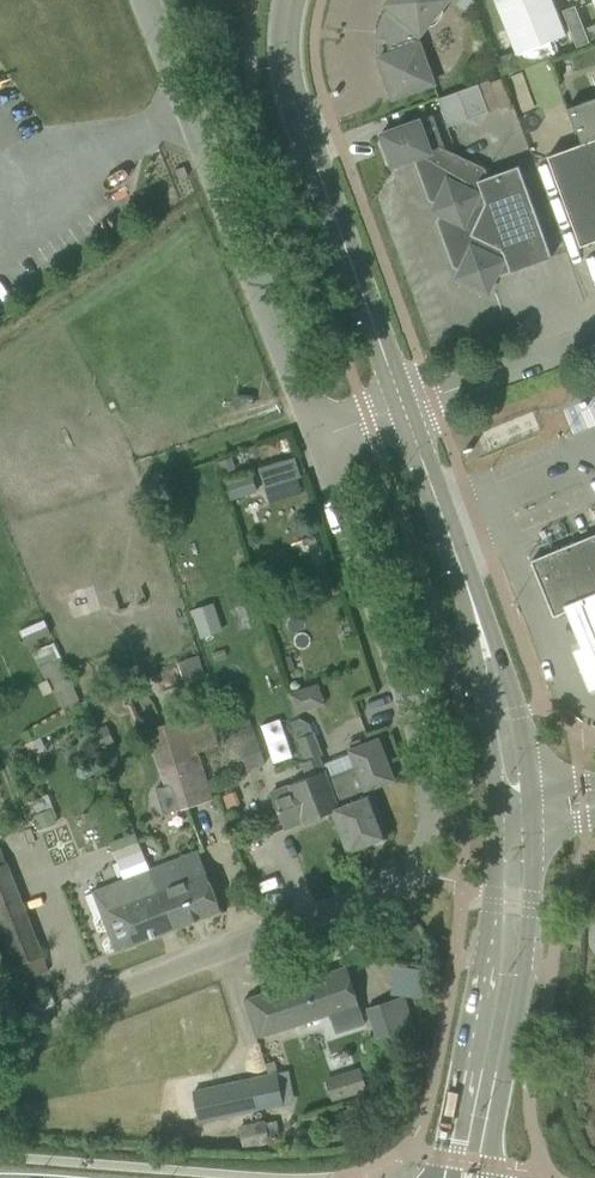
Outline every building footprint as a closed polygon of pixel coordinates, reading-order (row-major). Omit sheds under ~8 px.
[(393,98),(434,84),(419,43),(421,34),(448,0),(389,0),(385,5),(390,9),(388,11),(386,14),(385,17),(383,20),(382,23),(381,26),(380,29),(380,32),(387,33),(387,39),(387,44),(388,49),(390,54),(379,58),(393,98)] [(552,0),(495,0),(499,10),(516,51),(565,32),(552,0)] [(575,6),(562,10),(577,46),(589,42),(584,28),(575,6)] [(442,94),(449,123),(490,113),(483,84),(442,94)] [(572,224),(581,246),(594,241),(594,95),(566,106),(575,130),(576,130),(580,141),(546,153),(572,224)] [(457,277),(489,292),(496,277),(552,257),(519,166),(488,177),(485,168),(434,144),(429,146),(420,120),(381,134),(393,167),(415,159),(429,200),(436,203),(433,211),(441,214),(437,222),(453,267),(461,270),(457,277)] [(295,457),(259,468),(265,487),(297,477),(301,476),(295,457)] [(250,474),(225,482),(231,501),(256,492),(250,474)] [(297,477),(265,487),(270,502),(302,492),(297,477)] [(554,614),(564,611),(594,598),(594,536),(533,561),(554,614)] [(564,611),(578,645),(569,648),(586,690),(594,687),(594,598),(564,611)] [(211,603),(191,610),(201,638),(220,632),(211,603)] [(198,653),(189,657),(196,679),(206,675),(198,653)] [(59,659),(39,668),(44,679),(48,681),(66,673),(59,659)] [(66,673),(48,681),(61,709),(79,701),(66,673)] [(157,790),(164,815),(180,810),(210,801),(186,718),(148,731),(165,788),(157,790)] [(302,747),(307,761),(319,756),(310,733),(313,732),(310,724),(300,719),(291,722),(297,738),(298,737),(302,747)] [(234,729),(248,770),(266,764),(252,723),(234,729)] [(105,726),(91,732),(98,748),(112,742),(105,726)] [(41,738),(26,745),(31,756),(46,749),(41,738)] [(389,836),(372,794),(367,796),(365,791),(395,779),(378,738),(349,750),(356,767),(329,778),(335,794),(334,794),(340,808),(332,811),(332,812),(347,851),(389,836)] [(304,822),(332,812),(332,811),(340,808),(334,794),(335,794),(329,778),(320,756),(319,756),(307,761),(303,762),(309,777),(290,785),(290,786),(272,793),(286,828),(304,821),(304,822)] [(234,792),(223,795),(228,809),(239,805),(234,792)] [(47,795),(31,801),(37,814),(49,809),(52,808),(47,795)] [(37,814),(35,814),(40,828),(55,822),(49,809),(37,814)] [(160,892),(150,870),(136,832),(110,842),(124,880),(93,891),(116,951),(174,929),(160,892)] [(13,983),(48,970),(0,849),(0,950),(13,983)] [(198,851),(150,870),(160,892),(174,929),(221,911),(198,851)] [(244,999),(257,1037),(330,1014),(336,1033),(365,1023),(347,966),(244,999)] [(422,993),(423,967),(396,966),(395,992),(422,993)] [(367,1007),(377,1038),(414,1026),(404,996),(367,1007)] [(363,1066),(329,1076),(334,1095),(369,1085),(363,1066)] [(288,1071),(193,1091),(200,1122),(283,1103),(281,1092),(291,1090),(288,1071)]
